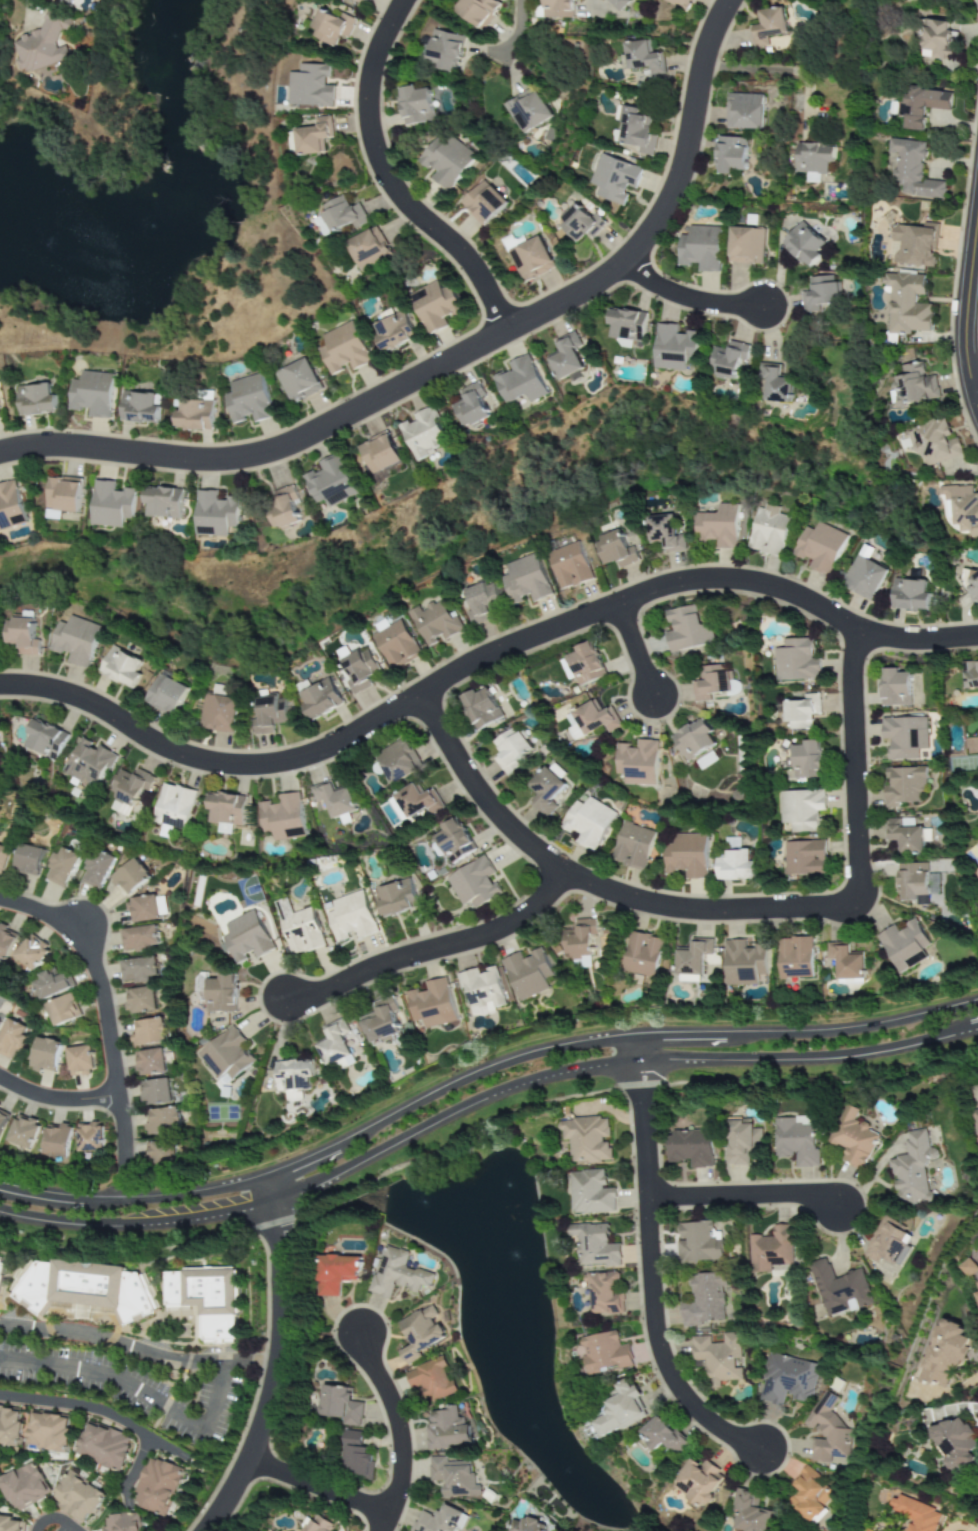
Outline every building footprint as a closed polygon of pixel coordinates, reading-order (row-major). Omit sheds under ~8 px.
[(482,31),(502,6),(495,0),(464,0),(456,10),(482,31)] [(573,0),(544,0),(543,18),(573,18),(573,0)] [(618,12),(629,2),(628,0),(606,0),(618,12)] [(686,12),(692,0),(662,0),(686,12)] [(787,35),(784,8),(759,11),(761,25),(750,27),(752,48),(768,47),(767,37),(787,35)] [(309,36),(333,47),(339,34),(348,38),(357,20),(343,13),(340,18),(322,10),(309,36)] [(74,59),(70,46),(62,48),(57,47),(61,35),(73,32),(77,20),(50,11),(44,29),(34,32),(33,35),(15,41),(20,57),(19,61),(22,71),(27,70),(33,72),(74,59)] [(953,37),(948,36),(949,22),(924,19),(920,57),(950,60),(953,37)] [(464,37),(436,29),(427,61),(438,64),(437,68),(455,73),(464,37)] [(649,68),(650,76),(665,75),(663,53),(653,54),(652,40),(625,43),(626,55),(621,56),(622,70),(649,68)] [(288,105),(333,107),(334,86),(328,86),(329,65),(300,64),(299,73),(290,73),(288,105)] [(427,88),(416,91),(415,85),(397,89),(406,126),(434,120),(427,88)] [(522,135),(551,116),(531,86),(502,105),(522,135)] [(953,92),(906,87),(904,104),(898,103),(897,114),(905,115),(903,129),(924,131),(926,108),(951,111),(953,92)] [(727,129),(763,129),(763,94),(728,94),(727,129)] [(295,129),(297,155),(324,153),(323,139),(333,138),(331,116),(315,118),(316,127),(295,129)] [(431,178),(448,192),(475,158),(442,132),(419,161),(435,173),(431,178)] [(747,138),(717,137),(716,175),(734,175),(734,171),(746,171),(747,138)] [(926,142),(890,139),(889,154),(897,154),(895,181),(902,182),(901,195),(945,199),(946,182),(923,180),(926,142)] [(835,162),(835,145),(797,144),(797,173),(829,173),(829,162),(835,162)] [(623,205),(629,187),(636,189),(643,168),(600,154),(590,184),(598,187),(595,196),(623,205)] [(507,204),(485,180),(460,203),(482,227),(507,204)] [(368,222),(360,204),(351,208),(346,196),(322,207),(333,233),(352,225),(354,229),(368,222)] [(591,239),(606,223),(594,213),(590,218),(575,204),(556,225),(575,243),(585,233),(591,239)] [(809,267),(827,244),(800,222),(781,245),(809,267)] [(892,263),(934,267),(938,224),(923,223),(923,227),(892,224),(889,250),(894,250),(892,263)] [(698,272),(719,273),(720,227),(688,226),(688,235),(679,235),(678,265),(698,266),(698,272)] [(346,242),(361,273),(392,258),(378,227),(346,242)] [(729,228),(728,264),(762,265),(763,229),(729,228)] [(524,283),(554,268),(539,237),(508,251),(524,283)] [(925,275),(881,274),(880,286),(889,286),(888,333),(910,334),(910,331),(931,332),(932,304),(915,304),(916,295),(924,296),(925,275)] [(808,278),(810,292),(801,293),(803,314),(819,312),(819,306),(841,304),(839,283),(833,283),(832,275),(808,278)] [(428,335),(448,327),(445,319),(462,312),(450,285),(441,289),(438,281),(410,293),(428,335)] [(378,314),(382,321),(374,325),(379,335),(375,337),(383,353),(416,337),(403,310),(394,314),(391,308),(378,314)] [(610,308),(607,326),(612,326),(610,337),(643,341),(646,313),(610,308)] [(321,335),(326,346),(319,349),(331,375),(350,366),(353,370),(370,362),(351,321),(321,335)] [(697,331),(685,331),(685,334),(678,334),(678,324),(656,324),(654,369),(695,371),(697,331)] [(548,359),(559,381),(583,369),(578,358),(587,354),(576,331),(555,341),(561,353),(548,359)] [(714,347),(710,366),(718,368),(715,377),(736,381),(740,360),(746,362),(750,346),(729,341),(727,350),(714,347)] [(506,405),(526,395),(529,403),(547,395),(528,354),(508,363),(511,369),(493,377),(506,405)] [(276,373),(292,405),(323,390),(307,358),(276,373)] [(940,397),(934,375),(925,377),(921,361),(899,366),(902,375),(891,378),(899,408),(940,397)] [(792,378),(779,378),(780,364),(758,363),(757,378),(765,378),(764,402),(791,403),(792,378)] [(72,379),(69,409),(89,411),(88,417),(109,420),(114,374),(82,371),(81,380),(72,379)] [(230,382),(233,393),(226,394),(232,423),(254,418),(255,422),(273,418),(263,374),(230,382)] [(462,427),(471,423),(472,426),(490,418),(487,410),(492,408),(480,381),(460,390),(464,400),(452,405),(462,427)] [(18,386),(20,416),(57,414),(56,395),(50,395),(50,384),(18,386)] [(155,394),(123,392),(121,421),(158,423),(159,407),(155,407),(155,394)] [(213,430),(214,400),(181,400),(181,411),(176,411),(176,429),(213,430)] [(415,460),(448,445),(431,406),(413,415),(415,420),(400,426),(415,460)] [(925,465),(962,457),(958,438),(952,439),(947,420),(908,429),(914,455),(922,453),(925,465)] [(373,476),(402,462),(387,432),(358,445),(373,476)] [(315,504),(326,500),(328,507),(356,496),(339,454),(318,462),(321,469),(304,476),(315,504)] [(47,511),(79,512),(81,479),(48,477),(47,511)] [(26,524),(15,480),(0,484),(0,530),(26,524)] [(123,528),(123,518),(133,519),(135,490),(116,489),(116,482),(94,480),(91,525),(123,528)] [(300,520),(293,503),(299,501),(292,485),(270,493),(276,510),(267,513),(273,530),(300,520)] [(180,519),(183,491),(146,486),(144,504),(148,505),(147,516),(180,519)] [(196,536),(228,537),(228,527),(237,528),(238,499),(218,498),(218,491),(197,490),(196,536)] [(715,549),(735,549),(735,504),(716,504),(716,513),(695,513),(694,541),(715,541),(715,549)] [(781,557),(788,517),(777,515),(778,509),(756,505),(748,551),(781,557)] [(646,517),(648,543),(662,542),(663,552),(684,551),(683,534),(674,535),(672,515),(646,517)] [(845,534),(816,523),(813,531),(803,527),(792,556),(802,560),(803,558),(811,561),(807,569),(828,577),(845,534)] [(593,541),(603,565),(616,560),(619,568),(638,561),(633,546),(627,548),(620,530),(593,541)] [(591,581),(580,542),(548,551),(559,590),(591,581)] [(887,569),(867,560),(872,549),(861,544),(841,587),(871,601),(887,569)] [(505,564),(509,574),(502,577),(511,604),(531,598),(532,602),(551,596),(537,553),(505,564)] [(977,604),(977,568),(960,578),(975,605),(977,604)] [(929,594),(924,594),(925,580),(892,579),(891,609),(928,610),(929,594)] [(473,610),(467,612),(471,622),(494,614),(491,604),(499,601),(492,581),(466,591),(473,610)] [(409,613),(429,646),(443,638),(445,641),(462,631),(443,598),(423,611),(420,606),(409,613)] [(667,611),(671,632),(666,632),(669,653),(714,645),(710,624),(700,626),(696,605),(667,611)] [(61,622),(51,651),(62,655),(64,651),(71,654),(68,662),(88,669),(103,626),(73,616),(70,625),(61,622)] [(35,640),(35,619),(15,618),(14,625),(7,625),(6,643),(20,644),(19,655),(40,656),(40,640),(35,640)] [(421,655),(402,619),(372,635),(392,671),(421,655)] [(775,681),(820,680),(820,659),(814,659),(813,638),(783,639),(784,649),(775,649),(775,681)] [(567,656),(579,687),(606,676),(592,641),(575,648),(577,652),(567,656)] [(133,690),(142,674),(138,672),(144,661),(114,646),(100,672),(133,690)] [(350,679),(347,681),(353,695),(372,687),(367,676),(379,671),(367,647),(341,659),(350,679)] [(567,680),(575,677),(567,658),(560,661),(567,680)] [(965,689),(977,688),(977,662),(963,663),(965,689)] [(700,667),(701,681),(692,681),(694,703),(710,701),(709,694),(730,692),(727,665),(700,667)] [(881,669),(882,706),(911,705),(910,672),(899,673),(899,669),(881,669)] [(145,703),(174,717),(190,686),(161,672),(145,703)] [(343,705),(330,679),(298,694),(311,720),(343,705)] [(461,698),(476,731),(502,719),(487,686),(461,698)] [(234,734),(239,699),(205,694),(200,729),(234,734)] [(785,730),(812,729),(811,715),(820,715),(819,694),(803,695),(803,701),(784,702),(785,730)] [(254,735),(275,733),(274,724),(288,723),(285,696),(257,699),(259,719),(253,720),(254,735)] [(603,726),(606,733),(620,726),(611,707),(600,712),(595,702),(564,716),(575,740),(603,726)] [(715,744),(708,734),(712,732),(702,717),(671,737),(686,762),(715,744)] [(927,718),(882,718),(882,740),(888,739),(889,760),(918,760),(918,750),(927,750),(927,718)] [(23,746),(56,761),(68,734),(36,719),(23,746)] [(493,741),(501,755),(495,758),(505,775),(519,767),(515,760),(532,750),(521,732),(515,736),(511,730),(493,741)] [(117,755),(95,744),(81,737),(63,773),(95,788),(105,767),(110,770),(117,755)] [(376,754),(391,784),(422,768),(407,738),(376,754)] [(614,773),(623,774),(623,785),(655,786),(657,741),(636,740),(636,746),(615,746),(614,773)] [(792,779),(821,778),(820,740),(802,741),(802,746),(791,746),(792,779)] [(530,803),(546,819),(560,804),(553,798),(565,785),(559,780),(564,774),(550,762),(528,786),(538,795),(530,803)] [(884,787),(884,808),(900,808),(900,803),(917,803),(917,790),(926,790),(925,768),(888,768),(888,787),(884,787)] [(109,809),(128,818),(141,790),(148,793),(155,777),(137,769),(133,776),(119,770),(110,792),(116,795),(109,809)] [(334,792),(332,782),(311,788),(315,802),(325,800),(330,819),(356,811),(349,788),(334,792)] [(196,792),(164,783),(153,822),(185,831),(196,792)] [(395,794),(407,818),(427,809),(430,815),(443,809),(434,789),(424,794),(418,783),(395,794)] [(779,792),(780,824),(790,823),(790,833),(819,832),(818,811),(825,811),(824,790),(779,792)] [(244,826),(246,796),(209,793),(207,811),(211,811),(210,823),(218,824),(218,833),(232,834),(232,826),(244,826)] [(259,803),(263,833),(272,832),(273,842),(286,840),(285,830),(304,827),(299,793),(279,795),(280,804),(270,805),(270,801),(259,803)] [(389,800),(397,817),(403,814),(396,797),(389,800)] [(616,813),(588,798),(583,805),(575,801),(561,827),(578,836),(575,842),(594,852),(616,813)] [(449,865),(475,850),(457,817),(441,827),(443,831),(434,836),(449,865)] [(898,841),(898,853),(922,853),(922,827),(913,827),(913,819),(886,819),(886,841),(898,841)] [(613,863),(645,870),(654,830),(622,823),(613,863)] [(707,834),(666,835),(666,872),(686,872),(686,880),(707,880),(707,834)] [(716,855),(717,881),(754,880),(753,861),(749,861),(749,849),(740,850),(740,838),(725,838),(725,854),(716,855)] [(784,842),(785,876),(827,875),(825,841),(784,842)] [(38,876),(42,848),(18,845),(14,872),(38,876)] [(43,879),(64,888),(79,856),(59,846),(43,879)] [(81,881),(99,890),(114,858),(92,848),(82,870),(85,872),(81,881)] [(446,878),(462,907),(471,901),(475,909),(500,894),(490,876),(495,873),(485,856),(446,878)] [(126,897),(150,877),(135,858),(111,878),(126,897)] [(927,906),(928,864),(899,863),(898,901),(917,901),(916,905),(927,906)] [(420,907),(409,878),(378,889),(382,900),(378,902),(384,919),(420,907)] [(336,941),(356,935),(358,940),(378,933),(363,891),(324,904),(336,941)] [(166,918),(163,895),(127,900),(130,922),(166,918)] [(292,913),(288,898),(276,902),(291,956),(324,947),(313,908),(292,913)] [(256,959),(274,950),(254,910),(225,924),(230,934),(222,937),(235,963),(254,954),(256,959)] [(897,974),(927,959),(922,949),(929,946),(915,918),(904,924),(906,928),(898,932),(895,926),(878,935),(897,974)] [(596,919),(571,920),(571,930),(562,930),(563,958),(597,957),(596,919)] [(120,931),(123,951),(158,944),(155,924),(120,931)] [(16,934),(0,927),(0,961),(4,963),(16,934)] [(663,937),(629,932),(623,973),(656,978),(663,937)] [(813,978),(812,937),(778,938),(779,979),(813,978)] [(47,955),(30,938),(13,956),(31,972),(47,955)] [(702,983),(703,955),(712,955),(713,939),(691,938),(690,949),(677,948),(677,982),(702,983)] [(767,975),(767,946),(746,946),(746,940),(725,940),(726,986),(759,985),(759,975),(767,975)] [(863,955),(849,955),(849,942),(827,943),(827,959),(837,959),(838,980),(864,979),(863,955)] [(519,1002),(549,989),(544,978),(552,975),(541,949),(522,957),(520,952),(501,960),(519,1002)] [(121,983),(133,981),(133,984),(150,982),(149,977),(157,976),(155,957),(119,960),(121,983)] [(472,1018),(495,1012),(494,1008),(505,1005),(496,968),(478,972),(478,969),(456,974),(460,988),(465,987),(472,1018)] [(63,972),(50,979),(48,975),(33,982),(42,1002),(71,988),(63,972)] [(236,1012),(236,975),(217,975),(217,979),(207,979),(207,1012),(236,1012)] [(407,992),(413,1022),(423,1020),(425,1029),(456,1022),(446,978),(425,983),(427,991),(419,993),(418,989),(407,992)] [(156,1011),(153,987),(125,990),(127,1014),(156,1011)] [(44,1007),(55,1029),(81,1017),(70,995),(44,1007)] [(376,1011),(378,1016),(362,1023),(371,1045),(401,1032),(390,1005),(376,1011)] [(138,1034),(132,1035),(133,1046),(165,1043),(163,1018),(137,1021),(138,1034)] [(28,1030),(7,1020),(0,1034),(0,1055),(12,1061),(28,1030)] [(354,1064),(342,1035),(346,1033),(341,1020),(323,1028),(328,1040),(317,1045),(327,1069),(334,1066),(336,1071),(354,1064)] [(197,1054),(222,1087),(255,1062),(230,1028),(197,1054)] [(52,1073),(58,1043),(35,1039),(29,1068),(52,1073)] [(91,1075),(89,1048),(65,1049),(67,1076),(91,1075)] [(164,1075),(160,1050),(134,1054),(138,1078),(164,1075)] [(277,1092),(285,1092),(286,1101),(302,1101),(301,1090),(310,1090),(309,1078),(313,1078),(312,1061),(276,1062),(277,1092)] [(168,1105),(166,1080),(140,1083),(142,1107),(168,1105)] [(861,1170),(879,1134),(860,1124),(853,1120),(858,1110),(844,1103),(826,1140),(846,1150),(841,1160),(861,1170)] [(9,1114),(0,1109),(0,1131),(9,1114)] [(146,1137),(177,1133),(175,1109),(144,1112),(146,1137)] [(5,1146),(29,1154),(38,1126),(14,1118),(5,1146)] [(608,1118),(557,1120),(558,1131),(562,1131),(563,1140),(569,1140),(570,1163),(611,1162),(610,1140),(609,1140),(608,1118)] [(776,1118),(776,1157),(795,1157),(795,1167),(819,1167),(818,1151),(813,1151),(813,1118),(776,1118)] [(728,1120),(727,1165),(748,1165),(748,1150),(760,1150),(761,1133),(753,1133),(753,1124),(742,1124),(742,1120),(728,1120)] [(41,1158),(64,1162),(70,1130),(47,1125),(41,1158)] [(101,1154),(101,1128),(77,1128),(77,1154),(101,1154)] [(908,1155),(889,1159),(897,1201),(907,1199),(908,1203),(931,1199),(923,1162),(938,1159),(936,1147),(929,1149),(925,1129),(904,1133),(908,1155)] [(669,1162),(690,1162),(690,1168),(712,1168),(712,1130),(668,1131),(669,1162)] [(173,1143),(149,1143),(149,1167),(173,1167),(173,1143)] [(615,1188),(604,1188),(604,1170),(571,1171),(572,1214),(616,1213),(615,1188)] [(878,1264),(881,1257),(898,1266),(915,1235),(883,1217),(862,1255),(878,1264)] [(721,1261),(720,1232),(712,1232),(712,1222),(678,1223),(679,1262),(721,1261)] [(569,1225),(570,1237),(578,1237),(579,1266),(622,1266),(621,1244),(609,1244),(609,1224),(569,1225)] [(750,1236),(750,1273),(771,1273),(770,1265),(793,1265),(793,1226),(773,1226),(773,1236),(750,1236)] [(390,1299),(394,1284),(428,1294),(434,1275),(405,1266),(409,1252),(384,1245),(370,1293),(390,1299)] [(318,1297),(339,1297),(339,1282),(360,1282),(360,1256),(318,1256),(318,1297)] [(827,1318),(873,1304),(862,1269),(834,1278),(828,1258),(810,1264),(827,1318)] [(970,1258),(959,1267),(968,1278),(977,1269),(977,1268),(970,1258)] [(12,1299),(40,1317),(46,1315),(50,1308),(115,1315),(119,1325),(121,1326),(153,1314),(157,1308),(155,1300),(151,1298),(145,1282),(145,1274),(124,1272),(122,1267),(53,1260),(51,1263),(36,1262),(12,1299)] [(162,1271),(162,1307),(197,1307),(197,1341),(234,1340),(233,1270),(162,1271)] [(622,1314),(620,1272),(589,1273),(591,1315),(622,1314)] [(681,1324),(723,1324),(723,1274),(691,1274),(691,1304),(681,1304),(681,1324)] [(400,1321),(412,1346),(400,1351),(407,1365),(423,1358),(420,1352),(448,1339),(441,1325),(435,1327),(431,1319),(438,1316),(433,1305),(400,1321)] [(923,1383),(954,1390),(967,1337),(962,1336),(964,1325),(939,1318),(923,1383)] [(634,1366),(630,1345),(621,1346),(619,1331),(582,1338),(588,1373),(634,1366)] [(691,1337),(692,1361),(704,1361),(705,1389),(719,1388),(719,1381),(740,1380),(738,1333),(721,1334),(721,1343),(709,1344),(709,1336),(691,1337)] [(756,1401),(781,1406),(782,1397),(809,1403),(817,1364),(767,1353),(756,1401)] [(412,1390),(419,1387),(425,1404),(458,1392),(454,1380),(449,1382),(445,1369),(448,1367),(444,1357),(405,1371),(412,1390)] [(601,1439),(646,1416),(638,1399),(641,1398),(631,1378),(617,1385),(621,1394),(605,1403),(610,1411),(591,1420),(601,1439)] [(354,1388),(325,1385),(321,1416),(343,1418),(342,1425),(361,1427),(364,1403),(352,1402),(354,1388)] [(810,1461),(814,1463),(830,1464),(834,1466),(846,1467),(849,1425),(829,1414),(838,1398),(827,1392),(821,1391),(803,1425),(811,1439),(810,1461)] [(472,1446),(470,1417),(459,1418),(459,1406),(446,1406),(446,1411),(431,1412),(432,1425),(426,1425),(427,1448),(472,1446)] [(22,1421),(18,1421),(20,1410),(0,1407),(0,1443),(19,1446),(22,1421)] [(25,1446),(64,1452),(70,1418),(31,1411),(25,1446)] [(976,1461),(971,1452),(977,1447),(977,1441),(961,1414),(929,1433),(954,1474),(976,1461)] [(664,1443),(676,1457),(690,1444),(676,1429),(673,1431),(659,1415),(639,1433),(655,1451),(664,1443)] [(116,1473),(130,1439),(86,1421),(72,1455),(116,1473)] [(371,1480),(372,1448),(363,1447),(363,1432),(345,1431),(342,1478),(371,1480)] [(127,1502),(160,1517),(181,1471),(148,1456),(127,1502)] [(472,1461),(447,1462),(447,1457),(429,1457),(429,1481),(440,1481),(440,1497),(480,1496),(480,1486),(472,1486),(472,1461)] [(673,1488),(705,1508),(726,1475),(705,1462),(702,1467),(691,1459),(673,1488)] [(48,1494),(32,1461),(0,1476),(0,1486),(12,1512),(48,1494)] [(787,1503),(808,1523),(835,1495),(806,1468),(790,1485),(797,1492),(787,1503)] [(85,1524),(103,1493),(66,1471),(47,1503),(85,1524)] [(738,1490),(732,1530),(772,1530),(775,1512),(757,1509),(760,1493),(738,1490)] [(891,1495),(886,1510),(910,1518),(906,1530),(934,1530),(941,1511),(891,1495)] [(464,1514),(440,1503),(434,1517),(420,1510),(410,1530),(456,1530),(464,1514)] [(101,1515),(102,1530),(136,1530),(136,1514),(101,1515)] [(316,1514),(305,1530),(332,1530),(335,1526),(316,1514)] [(21,1517),(0,1516),(0,1530),(20,1530),(21,1517)] [(548,1525),(524,1516),(521,1523),(512,1520),(508,1530),(546,1530),(548,1525)]
